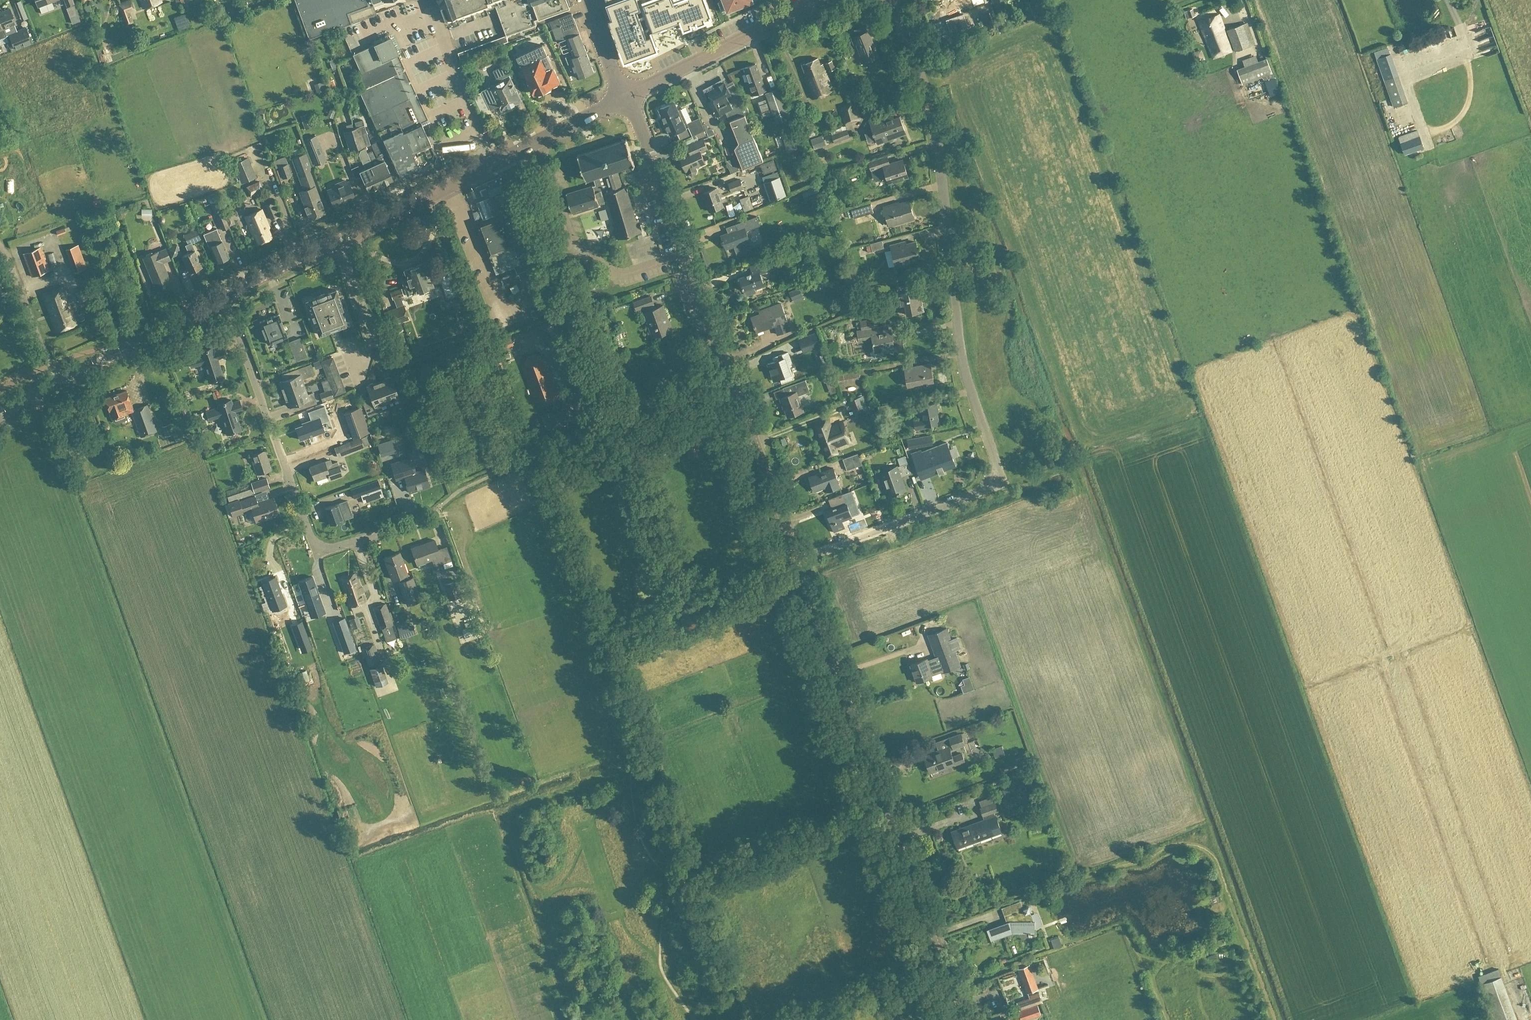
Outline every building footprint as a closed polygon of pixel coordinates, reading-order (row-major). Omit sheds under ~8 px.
[(66,7),(69,6),(75,21),(79,20),(73,4),(71,0),(64,0),(66,7)] [(119,4),(118,5),(121,15),(126,26),(129,24),(133,22),(129,12),(133,11),(130,0),(119,4)] [(143,9),(161,3),(160,0),(140,0),(143,9)] [(308,39),(343,27),(362,20),(362,19),(350,24),(348,18),(346,14),(384,0),(294,0),(308,39)] [(440,5),(440,4),(445,20),(487,5),(488,9),(495,6),(506,36),(536,26),(534,21),(569,8),(567,0),(438,0),(440,5)] [(656,54),(655,51),(658,50),(651,33),(655,31),(662,29),(667,27),(676,23),(680,22),(682,25),(683,30),(692,27),(691,24),(696,22),(697,25),(706,21),(704,19),(710,17),(711,19),(712,19),(711,16),(705,0),(676,0),(674,0),(643,0),(642,0),(606,0),(610,12),(612,18),(609,19),(608,19),(609,21),(611,27),(610,27),(612,31),(614,35),(616,40),(615,40),(616,42),(619,41),(621,46),(618,47),(619,49),(623,59),(627,61),(632,59),(638,57),(641,56),(642,59),(651,56),(656,54)] [(727,10),(753,0),(724,0),(727,10)] [(17,11),(22,9),(19,1),(14,3),(17,11)] [(241,12),(248,9),(245,3),(238,6),(241,12)] [(229,7),(225,9),(228,16),(233,14),(232,13),(236,11),(233,5),(229,6),(229,7)] [(3,29),(7,28),(9,34),(8,35),(12,45),(29,38),(26,28),(16,32),(14,25),(15,25),(9,9),(0,13),(0,22),(3,29)] [(1192,10),(1184,13),(1186,19),(1194,16),(1192,10)] [(1022,13),(1013,17),(1016,24),(1025,21),(1022,13)] [(571,14),(549,23),(564,61),(570,59),(571,62),(567,63),(570,71),(574,70),(577,79),(593,72),(571,14)] [(985,31),(994,28),(989,14),(980,17),(985,31)] [(1219,15),(1198,23),(1212,59),(1232,52),(1223,29),(1224,29),(1219,15)] [(1227,30),(1235,52),(1250,47),(1242,25),(1227,30)] [(867,32),(851,39),(854,46),(856,45),(864,63),(878,58),(867,32)] [(1433,48),(1442,44),(1440,35),(1430,38),(1433,48)] [(457,53),(459,60),(507,42),(505,36),(457,53)] [(397,53),(390,38),(352,55),(360,74),(357,75),(364,90),(359,92),(398,178),(435,162),(436,158),(421,124),(428,121),(397,53)] [(1413,43),(1397,49),(1400,56),(1404,54),(1402,51),(1407,49),(1408,53),(1416,50),(1413,43)] [(542,45),(517,57),(527,80),(534,94),(536,93),(536,94),(552,87),(551,86),(559,82),(542,45)] [(1407,103),(1389,55),(1390,55),(1387,47),(1373,52),(1376,60),(1393,108),(1407,103)] [(818,59),(801,65),(806,78),(804,78),(812,100),(833,92),(822,65),(820,66),(818,59)] [(1272,73),(1266,59),(1236,71),(1242,85),(1262,77),(1264,82),(1274,78),(1272,73)] [(824,64),(828,72),(835,70),(831,61),(824,64)] [(841,64),(846,75),(850,74),(845,62),(841,64)] [(744,69),(749,82),(746,83),(751,96),(765,91),(755,65),(744,69)] [(496,84),(481,91),(490,110),(499,106),(501,110),(521,101),(521,100),(523,99),(516,84),(518,83),(513,72),(508,74),(508,73),(509,72),(507,68),(506,68),(504,66),(493,71),(497,81),(495,82),(496,84)] [(848,78),(852,87),(859,84),(855,75),(848,78)] [(326,83),(329,92),(335,90),(332,81),(326,83)] [(313,85),(316,94),(324,91),(323,90),(327,89),(325,83),(321,84),(321,83),(313,85)] [(725,112),(730,122),(739,143),(734,149),(743,169),(763,161),(751,130),(753,129),(748,115),(750,114),(733,84),(726,88),(723,83),(714,88),(714,89),(707,93),(711,101),(708,103),(716,117),(725,112)] [(778,89),(765,93),(776,123),(789,119),(778,89)] [(699,118),(686,124),(680,110),(677,111),(673,103),(660,109),(659,111),(670,136),(676,133),(680,142),(692,137),(703,132),(705,131),(699,118)] [(845,127),(860,121),(854,103),(839,109),(845,127)] [(329,108),(326,116),(332,119),(335,110),(329,108)] [(868,118),(866,110),(865,108),(859,110),(862,120),(868,118)] [(887,115),(869,121),(873,133),(872,134),(873,136),(874,135),(877,145),(905,135),(899,118),(889,121),(887,115)] [(803,133),(813,129),(813,130),(806,133),(809,139),(816,136),(815,132),(816,132),(814,128),(811,117),(798,121),(803,133)] [(302,122),(305,130),(312,127),(309,119),(302,122)] [(358,123),(359,126),(353,128),(353,129),(359,148),(369,145),(363,125),(362,122),(358,123)] [(359,148),(353,129),(343,132),(349,151),(359,148)] [(714,136),(712,131),(709,130),(708,130),(705,131),(708,139),(714,136)] [(846,130),(830,136),(834,144),(850,138),(846,130)] [(1423,148),(1419,137),(1417,131),(1397,137),(1399,144),(1400,144),(1404,155),(1423,148)] [(325,161),(318,145),(315,136),(304,140),(307,149),(314,166),(325,161)] [(787,139),(791,151),(801,148),(797,136),(787,139)] [(813,150),(825,146),(822,136),(810,140),(813,150)] [(695,172),(694,168),(705,164),(700,153),(707,150),(703,139),(686,147),(689,153),(679,158),(685,172),(686,172),(688,175),(691,176),(694,175),(695,172)] [(599,207),(598,206),(604,204),(604,202),(607,201),(615,227),(613,228),(617,240),(642,233),(638,220),(636,221),(626,187),(622,188),(617,171),(623,169),(625,174),(634,171),(633,166),(634,165),(626,140),(577,156),(585,181),(592,179),(595,186),(593,187),(592,186),(566,194),(572,215),(599,207)] [(371,152),(366,154),(372,166),(377,177),(375,178),(378,187),(392,181),(389,173),(392,171),(379,143),(372,147),(377,158),(375,159),(371,152)] [(372,166),(366,154),(364,149),(359,151),(358,154),(361,162),(365,169),(359,172),(368,191),(378,187),(375,178),(377,177),(372,166)] [(325,213),(318,195),(309,170),(311,170),(305,154),(291,159),(303,191),(299,193),(309,219),(310,218),(313,220),(317,219),(318,216),(325,213)] [(887,157),(868,163),(871,171),(875,169),(879,180),(887,178),(889,184),(907,178),(902,160),(889,165),(887,157)] [(232,164),(240,184),(255,178),(247,158),(232,164)] [(281,180),(292,176),(287,164),(286,164),(284,158),(273,162),(275,169),(277,168),(281,180)] [(773,160),(760,165),(764,174),(776,169),(773,160)] [(779,177),(763,183),(770,201),(786,195),(785,195),(779,177)] [(739,180),(728,184),(731,193),(742,189),(739,180)] [(258,182),(245,188),(250,198),(263,192),(258,182)] [(348,182),(326,191),(334,209),(343,205),(343,202),(354,198),(348,182)] [(716,189),(701,194),(703,200),(704,200),(709,212),(723,207),(716,189)] [(534,259),(528,243),(529,243),(516,208),(515,209),(508,191),(490,198),(496,215),(476,223),(489,258),(496,274),(514,268),(516,274),(538,266),(536,259),(534,259)] [(832,213),(838,211),(833,197),(827,199),(832,213)] [(812,201),(818,215),(825,212),(819,198),(812,201)] [(278,218),(271,204),(270,200),(263,204),(270,221),(278,218)] [(891,205),(883,208),(889,226),(913,219),(908,202),(892,207),(891,205)] [(853,219),(873,213),(870,205),(851,211),(853,219)] [(254,236),(257,244),(271,238),(266,225),(267,224),(261,210),(244,217),(252,236),(254,236)] [(228,228),(223,216),(221,211),(214,213),(216,219),(217,218),(222,231),(228,228)] [(832,215),(834,223),(842,220),(839,213),(832,215)] [(755,215),(744,219),(733,223),(735,231),(720,237),(721,239),(719,240),(718,242),(720,247),(722,248),(724,247),(725,250),(733,247),(736,255),(752,249),(745,232),(759,226),(755,215)] [(856,228),(865,226),(864,219),(855,220),(856,228)] [(188,245),(200,239),(194,228),(182,234),(183,236),(184,236),(188,245)] [(228,258),(219,235),(216,229),(203,235),(209,248),(210,247),(217,263),(228,258)] [(594,243),(608,244),(608,236),(594,235),(594,243)] [(850,244),(845,240),(841,245),(847,249),(850,244)] [(871,252),(883,249),(881,241),(870,244),(871,252)] [(900,244),(890,246),(895,266),(919,260),(915,243),(901,246),(900,244)] [(77,246),(66,250),(70,261),(81,257),(77,246)] [(189,253),(181,257),(189,273),(190,273),(192,273),(195,272),(195,270),(202,267),(192,246),(187,249),(189,253)] [(794,249),(798,261),(807,257),(803,246),(794,249)] [(39,248),(23,255),(31,277),(48,271),(39,248)] [(155,287),(155,289),(170,283),(162,264),(170,260),(165,250),(143,259),(155,287)] [(771,266),(783,261),(779,251),(767,256),(771,266)] [(752,274),(739,279),(745,297),(755,293),(754,290),(764,286),(759,275),(766,272),(762,262),(749,267),(752,274)] [(406,279),(400,281),(406,297),(408,298),(412,296),(412,294),(433,287),(433,286),(441,284),(446,298),(460,293),(451,267),(449,268),(429,275),(424,263),(403,271),(406,279)] [(548,292),(541,274),(539,269),(527,273),(538,302),(549,298),(547,293),(548,292)] [(916,284),(909,285),(908,280),(902,281),(903,287),(896,288),(898,296),(900,307),(904,306),(906,315),(923,312),(922,305),(920,305),(918,292),(917,292),(916,284)] [(62,287),(42,295),(56,332),(76,325),(62,287)] [(789,292),(792,301),(802,297),(799,288),(789,292)] [(400,289),(390,293),(392,300),(403,296),(400,289)] [(335,290),(306,301),(318,335),(348,324),(335,290)] [(650,297),(633,303),(636,311),(642,308),(644,313),(643,313),(653,338),(671,331),(662,306),(652,310),(650,305),(653,304),(650,297)] [(751,318),(756,333),(774,326),(777,335),(790,331),(786,322),(787,322),(781,304),(759,312),(760,315),(751,318)] [(400,331),(397,323),(408,319),(403,306),(383,313),(391,335),(400,331)] [(468,315),(472,316),(475,313),(474,309),(469,308),(466,311),(468,315)] [(278,315),(259,323),(267,344),(286,337),(278,315)] [(860,322),(856,323),(857,329),(861,329),(861,331),(856,332),(858,343),(872,340),(874,351),(872,351),(870,354),(871,357),(874,359),(885,357),(884,350),(894,348),(894,353),(903,351),(901,340),(892,342),(891,332),(879,334),(876,319),(860,322)] [(798,339),(802,352),(819,346),(814,333),(798,339)] [(300,340),(289,345),(294,358),(305,354),(300,340)] [(200,355),(188,359),(191,368),(203,364),(208,382),(222,378),(217,360),(224,357),(221,349),(214,351),(213,348),(199,352),(200,355)] [(776,361),(767,365),(773,381),(791,375),(788,367),(792,366),(787,353),(775,358),(776,361)] [(535,402),(544,406),(545,406),(552,413),(550,414),(542,417),(547,430),(555,427),(555,428),(567,423),(575,420),(570,407),(562,410),(560,410),(553,403),(554,403),(558,393),(546,359),(536,355),(531,357),(527,359),(522,368),(535,402)] [(323,368),(334,364),(332,358),(321,362),(323,368)] [(825,360),(818,362),(820,368),(827,366),(825,360)] [(336,369),(334,364),(323,368),(325,374),(336,369)] [(283,395),(303,388),(300,379),(313,375),(309,365),(289,372),(291,378),(279,382),(279,383),(278,385),(279,389),(281,390),(283,395)] [(930,365),(904,369),(907,387),(933,382),(930,365)] [(336,369),(325,374),(327,379),(338,375),(336,369)] [(858,370),(842,372),(836,373),(837,382),(844,381),(860,378),(858,370)] [(340,381),(338,375),(327,379),(329,385),(340,381)] [(383,381),(378,383),(386,403),(398,399),(400,404),(406,402),(401,389),(395,391),(391,379),(390,379),(388,378),(384,379),(383,381)] [(828,388),(834,386),(832,379),(825,382),(828,388)] [(327,380),(320,382),(324,392),(319,394),(321,402),(333,398),(330,390),(331,390),(330,387),(327,380)] [(340,381),(329,385),(330,387),(331,390),(331,391),(342,386),(340,381)] [(805,381),(800,382),(782,389),(785,397),(779,399),(782,407),(783,407),(787,417),(802,412),(797,397),(804,394),(809,393),(805,381)] [(848,383),(851,393),(858,391),(855,381),(848,383)] [(386,403),(378,383),(373,385),(371,384),(368,386),(367,387),(366,388),(371,400),(363,403),(367,417),(380,412),(378,406),(386,403)] [(345,392),(342,386),(331,391),(333,396),(345,392)] [(306,395),(303,388),(283,395),(285,400),(284,402),(285,405),(287,406),(288,407),(300,402),(302,408),(315,403),(312,393),(306,395)] [(111,419),(113,423),(116,425),(123,422),(121,416),(131,412),(140,438),(156,432),(147,406),(132,411),(125,392),(104,399),(111,419)] [(353,392),(338,397),(342,408),(357,403),(353,392)] [(848,402),(852,412),(870,405),(866,395),(848,402)] [(171,405),(173,402),(171,397),(167,398),(164,402),(167,405),(171,405)] [(217,408),(206,412),(208,421),(220,417),(226,435),(240,430),(234,412),(241,410),(238,401),(231,404),(230,401),(216,405),(217,408)] [(878,407),(879,414),(911,409),(909,401),(878,407)] [(914,422),(916,431),(930,428),(929,426),(939,424),(936,410),(938,410),(936,404),(916,408),(917,412),(921,411),(923,420),(914,422)] [(302,425),(295,428),(299,440),(324,431),(321,423),(329,421),(323,406),(307,412),(310,420),(301,423),(302,425)] [(359,408),(343,414),(353,439),(369,433),(359,408)] [(962,429),(975,422),(970,412),(957,419),(962,429)] [(192,417),(195,425),(201,423),(200,421),(204,419),(202,413),(192,417)] [(828,420),(815,424),(827,456),(837,452),(835,448),(850,442),(842,422),(830,426),(828,420)] [(161,427),(165,437),(174,434),(170,424),(161,427)] [(173,436),(175,443),(187,438),(185,431),(173,436)] [(908,448),(921,446),(920,438),(907,440),(908,448)] [(360,439),(334,449),(337,458),(364,447),(360,439)] [(387,442),(390,453),(398,451),(394,440),(387,442)] [(390,453),(387,442),(377,445),(381,456),(390,453)] [(695,443),(686,447),(690,458),(699,455),(695,443)] [(920,450),(911,454),(917,470),(925,468),(929,477),(955,466),(946,443),(921,452),(920,450)] [(143,445),(140,450),(147,454),(150,449),(143,445)] [(268,467),(264,455),(262,456),(261,453),(241,461),(250,484),(256,482),(257,483),(260,482),(259,481),(269,477),(266,468),(268,467)] [(842,460),(846,471),(862,465),(858,454),(842,460)] [(415,473),(411,458),(390,464),(394,480),(404,477),(409,493),(429,487),(424,471),(415,473)] [(329,460),(309,468),(314,481),(328,476),(330,480),(341,475),(337,462),(331,465),(329,460)] [(373,463),(374,474),(383,474),(382,463),(373,463)] [(896,467),(880,473),(888,496),(905,490),(900,478),(911,473),(907,463),(896,467)] [(833,469),(809,478),(814,492),(825,488),(827,492),(839,488),(837,483),(838,483),(833,469)] [(257,493),(272,488),(269,480),(254,485),(257,493)] [(377,480),(350,490),(353,498),(360,496),(373,491),(376,500),(383,497),(377,480)] [(387,497),(393,495),(387,481),(381,483),(387,497)] [(832,509),(826,512),(834,532),(844,528),(841,521),(851,517),(851,515),(859,512),(851,491),(843,494),(828,500),(832,509)] [(238,500),(228,504),(232,517),(252,510),(253,513),(254,513),(257,522),(264,520),(265,520),(275,517),(272,507),(274,506),(271,499),(256,504),(254,497),(239,502),(238,500)] [(346,501),(336,505),(324,509),(330,525),(341,521),(352,517),(346,501)] [(442,564),(450,561),(451,561),(446,547),(437,550),(434,541),(411,549),(417,565),(431,560),(434,567),(442,564)] [(398,553),(384,559),(391,580),(406,575),(398,553)] [(355,574),(340,580),(350,607),(365,602),(355,574)] [(275,577),(260,582),(271,612),(286,606),(275,577)] [(308,611),(322,607),(312,578),(298,583),(308,611)] [(412,579),(398,583),(407,606),(420,601),(412,579)] [(442,585),(447,601),(462,596),(456,580),(442,585)] [(394,636),(391,626),(392,625),(385,605),(373,609),(380,629),(381,629),(385,639),(394,636)] [(278,614),(265,618),(270,632),(282,628),(278,614)] [(357,618),(350,621),(353,630),(360,628),(357,618)] [(333,622),(336,634),(348,629),(344,619),(333,622)] [(310,644),(303,627),(295,630),(304,646),(310,644)] [(412,627),(397,632),(400,640),(415,635),(412,627)] [(463,638),(473,635),(470,627),(461,630),(463,638)] [(348,629),(336,634),(343,653),(355,649),(348,629)] [(956,638),(950,641),(946,629),(927,636),(935,659),(940,673),(941,674),(959,667),(954,652),(960,649),(956,638)] [(368,667),(380,663),(374,645),(361,650),(368,667)] [(935,659),(927,662),(927,660),(910,665),(916,682),(917,682),(918,684),(924,682),(923,680),(931,678),(931,676),(940,673),(935,659)] [(306,671),(297,674),(302,689),(310,686),(306,671)] [(969,678),(962,680),(963,685),(960,687),(962,693),(973,689),(969,678)] [(960,734),(949,738),(953,749),(964,745),(960,734)] [(1001,746),(992,750),(995,759),(1004,755),(1001,746)] [(961,754),(952,757),(948,747),(937,751),(937,752),(924,756),(929,773),(954,765),(954,766),(964,762),(961,754)] [(1007,789),(998,791),(1001,799),(1009,796),(1007,789)] [(980,809),(984,820),(951,832),(956,848),(971,843),(972,845),(980,842),(979,840),(1001,833),(994,813),(996,812),(993,804),(980,809)] [(1007,922),(986,930),(991,940),(1010,932),(1034,933),(1034,922),(1033,922),(1029,912),(1031,912),(1029,907),(1005,917),(1007,922)] [(1061,947),(1058,938),(1050,941),(1053,950),(1061,947)] [(1221,958),(1232,957),(1231,949),(1220,951),(1221,958)] [(1018,970),(1027,993),(1037,990),(1029,966),(1018,970)] [(1482,984),(1495,1019),(1517,1019),(1502,977),(1482,984)] [(1017,1004),(1019,1011),(1042,1003),(1040,996),(1017,1004)] [(1018,1012),(1021,1019),(1027,1019),(1041,1015),(1037,1006),(1018,1012)]
